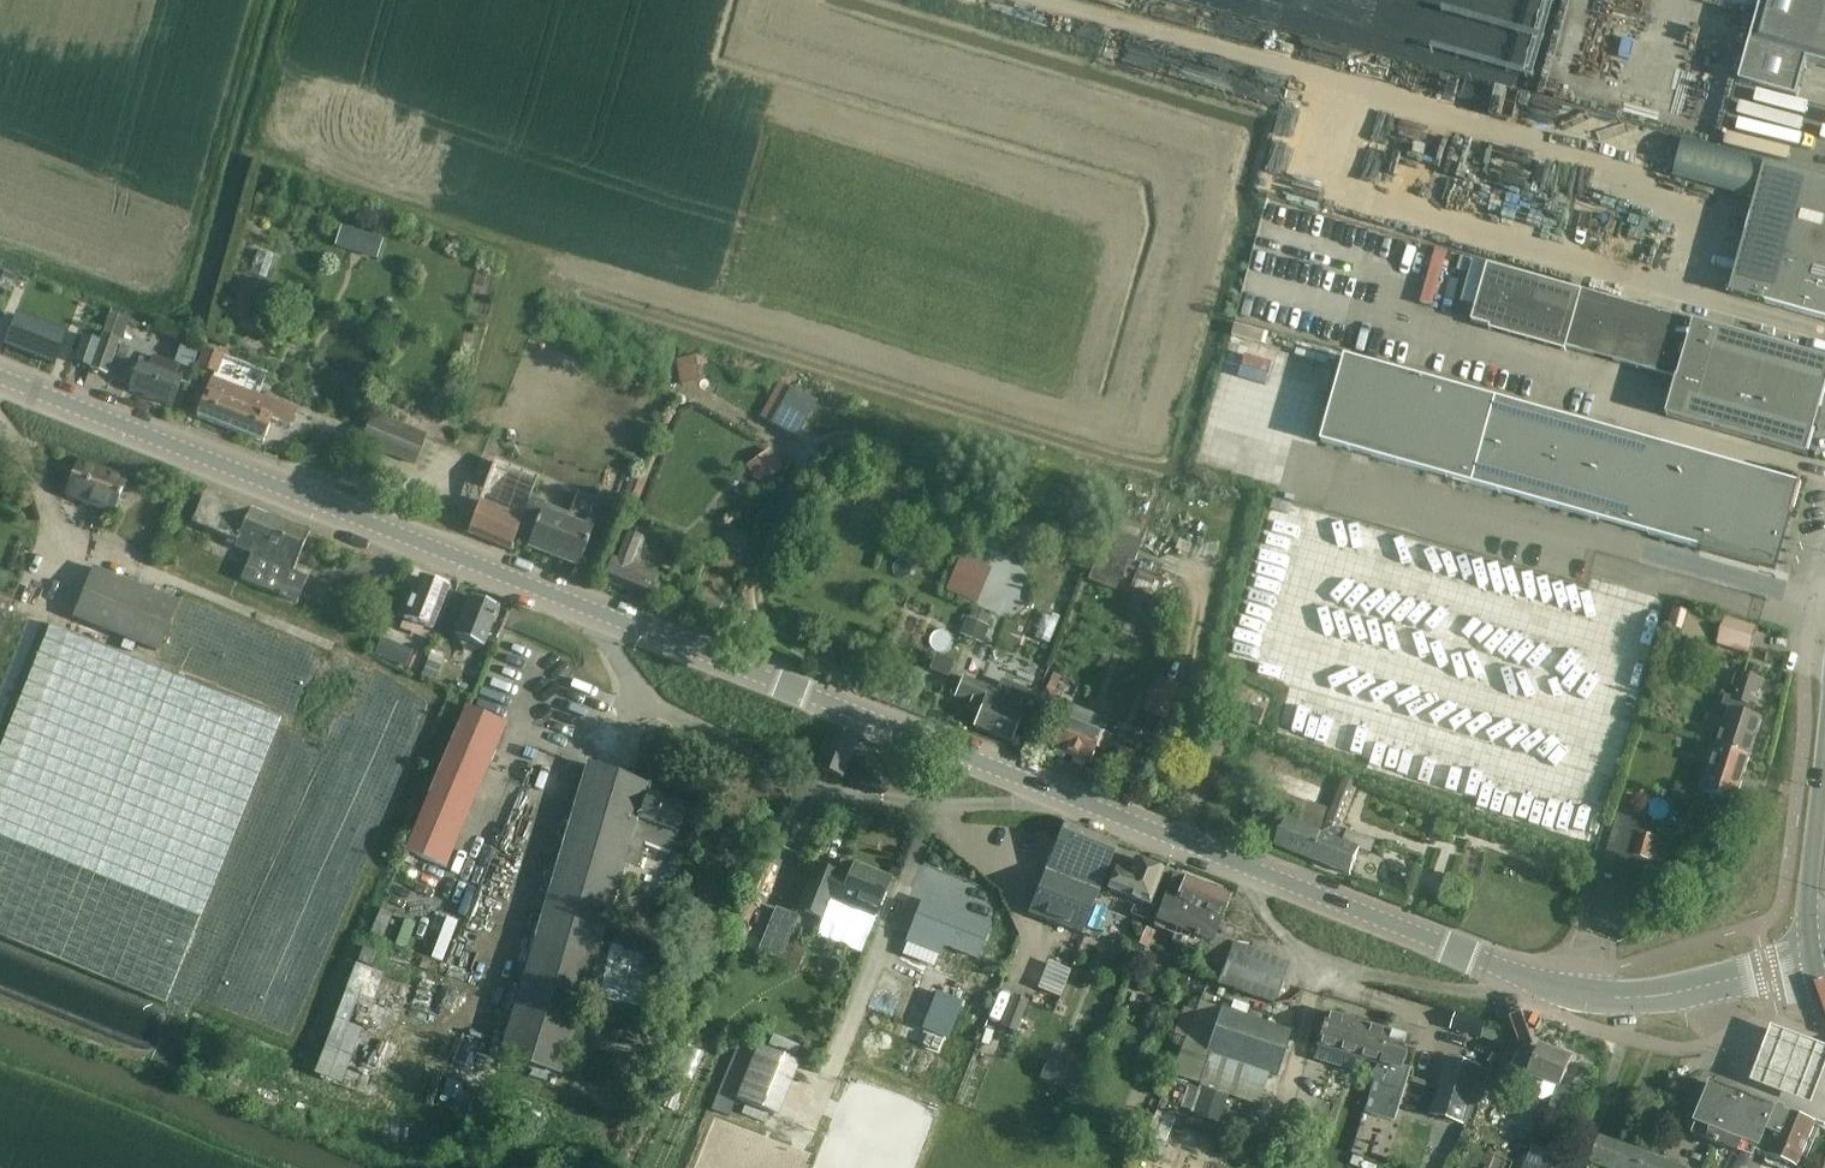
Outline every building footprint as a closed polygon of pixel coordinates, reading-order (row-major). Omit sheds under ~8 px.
[(1739,83),(1796,99),(1801,80),(1806,61),(1824,66),(1824,0),(1762,0),(1739,83)] [(1764,166),(1765,164),(1718,152),(1682,142),(1673,179),(1755,201),(1764,166)] [(1764,166),(1755,201),(1729,296),(1824,321),(1824,182),(1764,166)] [(260,168),(256,182),(264,184),(265,182),(268,171),(264,170),(260,168)] [(340,226),(334,247),(347,251),(355,254),(357,248),(361,233),(340,226)] [(1471,323),(1491,329),(1490,331),(1564,352),(1565,353),(1566,350),(1658,376),(1674,380),(1672,387),(1665,417),(1806,456),(1824,388),(1824,361),(1721,331),(1692,323),(1581,292),(1488,266),(1484,279),(1476,307),(1471,323)] [(265,338),(268,326),(246,319),(254,295),(238,290),(230,315),(238,318),(235,329),(265,338)] [(14,314),(2,346),(53,366),(65,334),(14,314)] [(108,315),(101,335),(118,341),(118,342),(120,342),(127,323),(127,320),(108,314),(108,315)] [(96,341),(85,369),(106,376),(107,374),(118,342),(118,341),(101,335),(99,342),(96,341)] [(85,369),(96,341),(82,336),(80,342),(72,364),(85,369)] [(180,345),(173,363),(191,370),(197,352),(180,345)] [(216,377),(223,359),(202,351),(195,369),(216,377)] [(173,380),(179,367),(152,356),(147,370),(137,366),(128,391),(171,408),(180,383),(173,380)] [(695,356),(675,359),(679,383),(680,384),(697,380),(699,380),(696,364),(705,364),(705,360),(695,357),(695,356)] [(1776,573),(1791,519),(1789,519),(1794,502),(1799,485),(1346,358),(1322,443),(1697,549),(1696,550),(1776,573)] [(232,405),(238,388),(211,377),(195,418),(226,430),(235,406),(232,405)] [(777,382),(757,418),(769,424),(789,388),(777,382)] [(235,406),(226,430),(262,444),(271,421),(290,428),(297,411),(238,388),(232,405),(235,406)] [(789,388),(769,424),(794,439),(813,401),(789,388)] [(412,464),(422,436),(369,417),(359,446),(412,464)] [(758,484),(782,466),(769,448),(744,466),(758,484)] [(593,528),(529,503),(537,477),(493,461),(477,505),(478,505),(467,534),(510,551),(523,519),(536,523),(525,548),(577,568),(593,528)] [(111,514),(125,480),(78,462),(65,496),(111,514)] [(297,605),(303,589),(307,579),(292,573),(308,535),(203,492),(189,525),(235,544),(233,549),(250,556),(239,581),(297,605)] [(1109,514),(1103,528),(1107,529),(1140,543),(1146,530),(1109,514)] [(648,601),(653,588),(658,577),(637,568),(646,546),(623,536),(604,583),(648,601)] [(1098,551),(1085,581),(1113,592),(1125,562),(1098,551)] [(720,552),(714,567),(733,575),(739,561),(720,552)] [(959,557),(944,592),(975,604),(989,569),(959,557)] [(158,652),(177,603),(91,570),(72,618),(158,652)] [(1137,570),(1129,589),(1155,600),(1162,604),(1167,592),(1160,589),(1164,582),(1137,570)] [(431,633),(449,589),(418,577),(407,605),(402,603),(396,619),(397,620),(394,627),(426,639),(430,633),(431,633)] [(691,604),(686,614),(711,626),(715,619),(731,627),(738,612),(721,604),(723,602),(697,590),(691,604)] [(483,651),(486,644),(500,609),(470,597),(454,639),(483,651)] [(1671,608),(1666,628),(1683,632),(1688,613),(1671,608)] [(987,626),(991,616),(972,609),(968,618),(965,617),(958,635),(982,644),(989,627),(987,626)] [(1750,656),(1758,627),(1724,618),(1717,647),(1750,656)] [(281,719),(156,669),(49,626),(0,747),(0,938),(165,1005),(281,719)] [(381,645),(376,656),(387,661),(392,650),(381,645)] [(346,651),(340,666),(355,672),(361,657),(346,651)] [(934,656),(928,670),(947,678),(953,663),(934,656)] [(1715,728),(1710,745),(1715,747),(1749,757),(1760,721),(1749,717),(1760,681),(1738,674),(1730,698),(1724,696),(1720,708),(1726,710),(1720,729),(1715,728)] [(964,680),(963,679),(962,679),(955,699),(968,704),(965,713),(977,717),(973,728),(1009,741),(1022,706),(1031,710),(1037,694),(1003,681),(998,692),(964,680)] [(1045,690),(1039,704),(1052,709),(1058,696),(1054,694),(1045,690)] [(414,695),(404,716),(423,724),(432,703),(414,695)] [(1259,727),(1264,713),(1246,706),(1241,720),(1259,727)] [(445,869),(505,727),(465,708),(404,852),(445,869)] [(1103,722),(1070,708),(1064,721),(1062,720),(1050,750),(1089,766),(1101,736),(1097,734),(1103,722)] [(840,780),(843,772),(855,739),(828,729),(813,770),(840,780)] [(1711,762),(1701,793),(1734,804),(1749,757),(1715,747),(1710,745),(1705,760),(1711,762)] [(1121,746),(1114,761),(1126,766),(1133,752),(1121,746)] [(586,769),(498,1059),(560,1078),(623,867),(635,870),(643,845),(669,855),(687,808),(644,792),(646,787),(645,787),(587,765),(586,769)] [(1257,807),(1251,824),(1278,835),(1274,846),(1311,861),(1321,835),(1321,834),(1329,811),(1327,810),(1320,807),(1306,802),(1263,785),(1262,788),(1272,792),(1267,811),(1257,807)] [(1658,823),(1617,810),(1612,826),(1617,828),(1610,851),(1605,849),(1600,871),(1643,884),(1646,871),(1632,868),(1633,859),(1623,857),(1629,834),(1654,840),(1658,823)] [(311,818),(295,848),(325,864),(335,845),(347,851),(353,840),(311,818)] [(1026,914),(1081,936),(1118,843),(1064,821),(1026,914)] [(1321,835),(1311,861),(1349,876),(1350,876),(1360,851),(1371,856),(1376,844),(1376,842),(1346,831),(1341,842),(1322,834),(1322,835),(1321,835)] [(1639,836),(1632,857),(1649,862),(1652,863),(1659,840),(1655,839),(1639,834),(1639,836)] [(1523,844),(1519,853),(1532,858),(1535,848),(1523,844)] [(355,847),(346,865),(359,872),(368,854),(355,847)] [(1547,853),(1544,863),(1556,868),(1560,858),(1547,853)] [(1114,869),(1105,891),(1119,897),(1128,900),(1134,902),(1132,907),(1129,916),(1148,923),(1153,908),(1148,907),(1162,870),(1134,859),(1128,875),(1114,869)] [(873,916),(888,879),(853,864),(846,880),(835,875),(836,873),(816,865),(798,909),(818,918),(822,908),(853,920),(858,909),(873,916)] [(1190,970),(1217,981),(1215,987),(1271,1006),(1278,986),(1286,964),(1232,944),(1213,937),(1218,925),(1220,919),(1229,897),(1226,896),(1224,890),(1218,888),(1213,890),(1173,875),(1155,922),(1200,940),(1190,970)] [(976,959),(988,928),(922,902),(906,942),(938,955),(942,946),(976,959)] [(757,950),(780,959),(786,945),(797,917),(775,907),(757,950)] [(780,959),(778,964),(796,971),(804,952),(786,945),(780,959)] [(935,992),(920,1030),(947,1041),(962,1003),(935,992)] [(1015,1035),(1027,1002),(1011,996),(998,1029),(1015,1035)] [(1170,1073),(1170,1074),(1197,1086),(1259,1107),(1269,1074),(1275,1076),(1289,1033),(1219,1011),(1198,1003),(1179,1053),(1170,1073)] [(1375,1066),(1385,1031),(1326,1013),(1311,1061),(1351,1073),(1355,1060),(1368,1064),(1375,1066)] [(1481,1038),(1484,1025),(1485,1023),(1455,1015),(1453,1022),(1451,1030),(1481,1038)] [(1374,1078),(1373,1082),(1393,1088),(1401,1062),(1408,1038),(1385,1031),(1375,1066),(1372,1077),(1374,1078)] [(1756,1091),(1817,1112),(1824,1091),(1824,1051),(1777,1034),(1767,1062),(1756,1091)] [(776,1119),(776,1118),(799,1064),(757,1046),(734,1101),(776,1119)] [(1521,1053),(1512,1078),(1520,1082),(1525,1084),(1527,1078),(1556,1089),(1558,1090),(1559,1087),(1562,1081),(1570,1060),(1539,1048),(1535,1059),(1526,1055),(1521,1053)] [(1437,1093),(1430,1117),(1464,1126),(1491,1072),(1481,1069),(1481,1068),(1447,1058),(1439,1087),(1437,1093)] [(1046,1059),(1038,1079),(1076,1093),(1083,1074),(1046,1059)] [(1784,1113),(1785,1114),(1785,1109),(1779,1107),(1775,1110),(1712,1085),(1692,1137),(1753,1160),(1755,1154),(1767,1159),(1784,1113)] [(1201,1089),(1192,1115),(1217,1124),(1226,1097),(1201,1089)] [(1555,1092),(1549,1109),(1550,1110),(1562,1114),(1568,1099),(1568,1097),(1555,1092)] [(1785,1114),(1784,1113),(1767,1159),(1791,1167),(1798,1167),(1815,1125),(1808,1123),(1809,1121),(1798,1117),(1798,1119),(1785,1114)] [(1164,1115),(1153,1140),(1163,1144),(1174,1120),(1164,1115)] [(707,1128),(702,1141),(716,1147),(722,1133),(726,1124),(711,1118),(707,1128)] [(1175,1120),(1171,1131),(1181,1134),(1185,1124),(1175,1120)] [(1558,1139),(1559,1138),(1539,1131),(1529,1160),(1537,1163),(1536,1167),(1548,1167),(1558,1139)] [(1645,1155),(1599,1139),(1590,1166),(1596,1167),(1640,1167),(1645,1155)] [(1640,1167),(1681,1167),(1645,1155),(1640,1167)]
